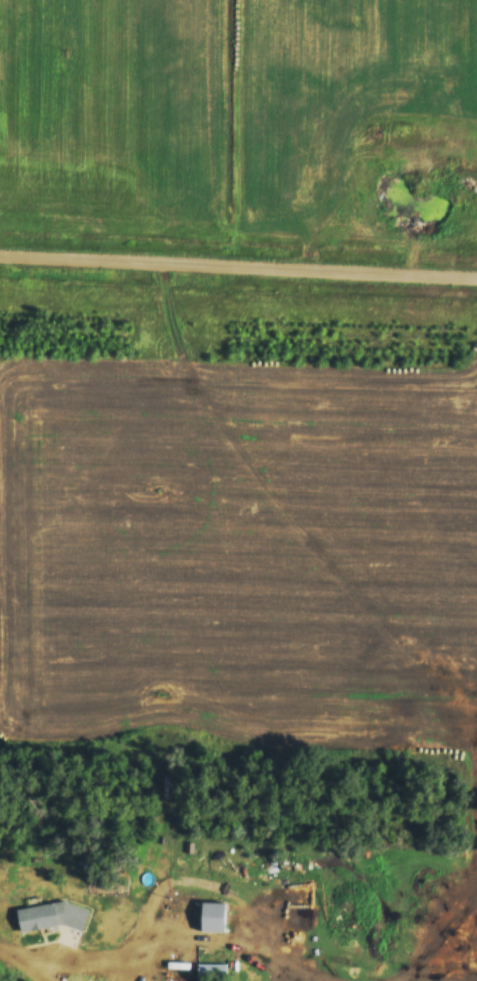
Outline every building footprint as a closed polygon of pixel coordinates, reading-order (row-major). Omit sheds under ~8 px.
[(18,908),(21,931),(61,926),(58,903),(18,908)] [(228,963),(197,963),(197,978),(228,978),(228,963)]
